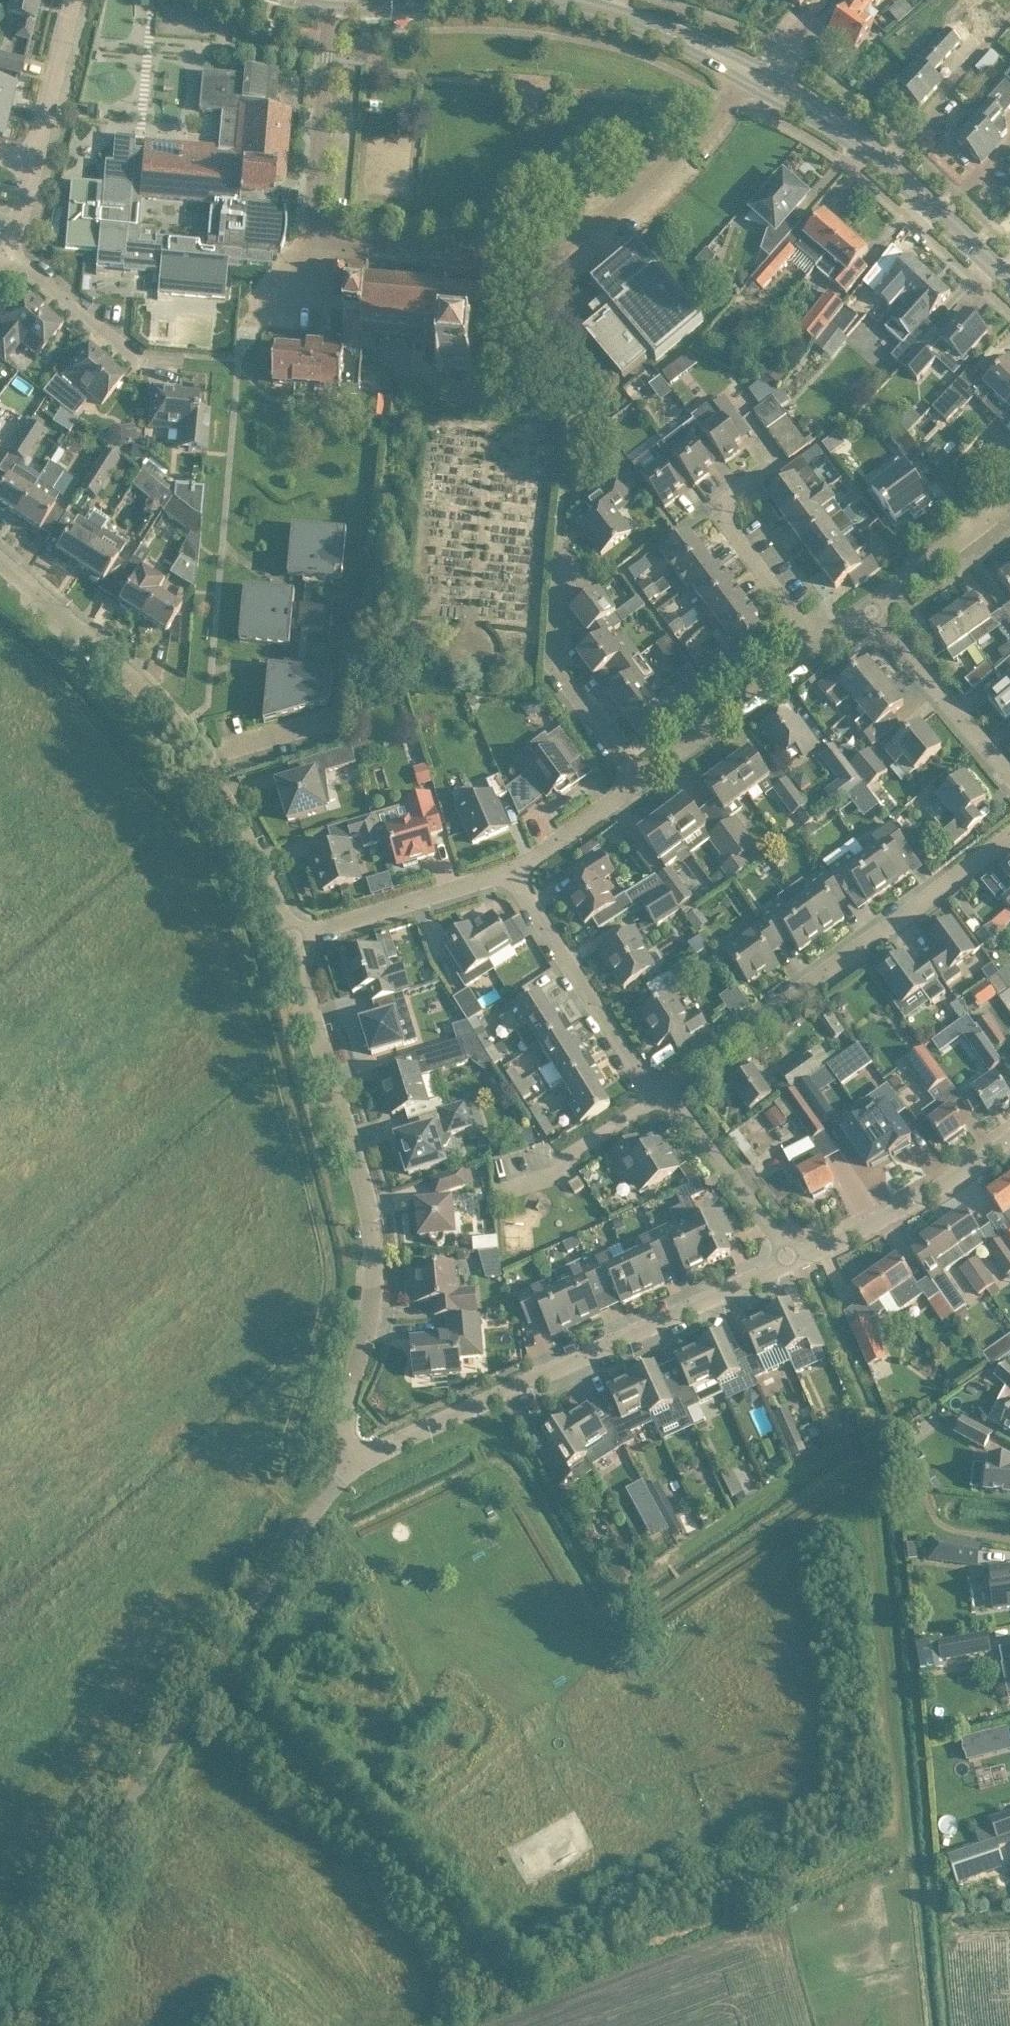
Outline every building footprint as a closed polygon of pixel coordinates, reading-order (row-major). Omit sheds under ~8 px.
[(30,41),(40,0),(11,0),(7,16),(21,20),(17,37),(30,41)] [(856,50),(874,26),(862,17),(874,0),(851,0),(829,31),(856,50)] [(896,86),(920,108),(943,83),(933,74),(950,55),(984,19),(994,28),(1009,11),(1009,0),(977,0),(937,43),(896,86)] [(21,75),(25,61),(0,55),(0,69),(21,75)] [(105,162),(103,185),(71,182),(65,249),(98,251),(96,267),(159,272),(157,294),(224,300),(227,263),(271,267),(272,255),(277,256),(277,253),(279,253),(280,253),(282,249),(285,241),(286,232),(286,224),(285,216),(284,211),(283,211),(281,211),(281,209),(273,208),(276,170),(284,171),(289,112),(275,111),(279,71),(245,68),(244,77),(202,73),(199,111),(222,113),(219,150),(144,143),(143,151),(135,151),(136,138),(115,136),(112,163),(105,162)] [(9,110),(15,84),(0,80),(0,108),(9,110)] [(1000,119),(1004,115),(1009,109),(1009,84),(1006,80),(986,100),(988,102),(953,139),(956,141),(981,164),(1002,142),(1000,140),(1007,132),(1006,124),(1000,119)] [(0,108),(0,136),(3,137),(9,110),(0,108)] [(770,260),(784,244),(802,224),(791,215),(806,197),(784,178),(755,212),(770,225),(761,252),(770,260)] [(817,268),(847,232),(825,214),(805,237),(796,249),(817,268)] [(868,270),(859,262),(868,251),(858,242),(861,240),(852,232),(850,235),(847,232),(817,268),(816,269),(846,295),(868,270)] [(603,315),(589,326),(629,374),(659,349),(663,355),(710,316),(645,238),(598,277),(610,292),(595,305),(603,315)] [(784,244),(770,260),(752,280),(763,290),(795,254),(784,244)] [(696,262),(711,274),(716,258),(707,250),(696,262)] [(883,285),(899,300),(925,271),(909,257),(883,285)] [(346,315),(343,349),(343,351),(363,353),(363,352),(365,352),(366,348),(364,347),(365,334),(377,335),(377,338),(381,338),(381,335),(393,336),(393,339),(397,340),(398,336),(410,338),(409,341),(414,341),(414,338),(426,339),(426,347),(436,348),(443,349),(441,367),(436,371),(439,375),(442,373),(449,373),(449,371),(470,373),(474,378),(477,375),(473,370),(475,345),(480,340),(479,339),(479,333),(489,324),(492,326),(494,322),(491,320),(492,311),(495,310),(494,306),(491,306),(483,297),(485,273),(487,271),(485,269),(483,271),(468,270),(468,266),(466,266),(465,269),(452,268),(452,265),(449,265),(449,268),(433,266),(433,268),(423,267),(423,269),(426,270),(425,280),(419,280),(419,277),(415,276),(414,280),(403,278),(403,275),(399,275),(398,278),(386,277),(387,274),(382,273),(382,277),(370,276),(370,272),(369,272),(370,265),(338,262),(338,265),(332,270),(330,269),(329,276),(332,276),(336,282),(336,285),(343,285),(343,282),(349,283),(348,291),(347,291),(345,314),(346,315)] [(912,337),(951,294),(925,271),(899,300),(907,306),(885,330),(902,345),(891,357),(902,367),(921,345),(912,337)] [(816,343),(845,307),(827,294),(799,330),(816,343)] [(0,333),(0,358),(5,362),(20,344),(36,358),(42,351),(63,326),(46,312),(44,314),(39,309),(42,306),(29,296),(2,328),(3,329),(0,333)] [(827,356),(858,317),(846,308),(815,347),(827,356)] [(954,370),(988,333),(984,330),(984,327),(978,322),(975,322),(966,313),(930,354),(921,345),(902,367),(918,381),(940,357),(954,370)] [(744,321),(735,338),(749,345),(758,329),(744,321)] [(63,376),(76,388),(78,386),(102,406),(125,378),(104,361),(106,359),(89,345),(63,376)] [(343,351),(343,349),(309,347),(308,352),(276,349),(273,383),(346,390),(345,395),(360,396),(363,353),(343,351)] [(974,397),(983,405),(994,394),(1008,407),(1008,408),(1009,406),(1009,362),(1009,361),(974,397)] [(772,363),(765,373),(780,384),(787,374),(772,363)] [(42,392),(58,405),(72,388),(55,375),(42,392)] [(750,390),(750,391),(761,407),(773,398),(778,394),(759,383),(750,390)] [(149,428),(160,429),(160,426),(190,429),(189,449),(207,451),(207,450),(206,450),(210,410),(209,410),(208,413),(197,412),(198,395),(173,393),(174,390),(153,388),(149,428)] [(932,409),(947,423),(966,403),(952,389),(932,409)] [(371,418),(384,419),(386,400),(373,398),(371,418)] [(713,405),(693,420),(703,434),(704,433),(721,457),(726,464),(740,453),(735,446),(741,442),(731,429),(742,421),(725,398),(714,406),(713,405)] [(787,416),(773,398),(754,412),(767,431),(787,416)] [(386,400),(384,419),(398,421),(400,401),(386,400)] [(997,419),(1007,429),(1009,432),(1009,406),(1008,408),(1008,407),(997,419)] [(767,431),(775,441),(794,427),(787,416),(767,431)] [(693,420),(663,442),(673,456),(691,480),(695,486),(710,475),(705,469),(721,457),(704,433),(703,434),(693,420)] [(10,453),(23,462),(43,432),(30,423),(10,453)] [(775,441),(782,451),(802,436),(794,427),(775,441)] [(891,440),(912,466),(924,456),(904,430),(891,440)] [(802,436),(782,451),(789,460),(809,446),(802,436)] [(932,441),(922,451),(930,458),(940,448),(932,441)] [(673,456),(663,442),(652,451),(662,465),(643,479),(665,509),(680,498),(675,492),(691,480),(673,456)] [(133,446),(132,459),(140,459),(141,447),(133,446)] [(102,486),(119,460),(105,451),(88,478),(102,486)] [(811,502),(803,490),(817,480),(802,459),(780,475),(787,484),(769,498),(777,509),(774,511),(781,522),(784,519),(786,521),(811,502)] [(873,490),(896,523),(910,513),(915,520),(933,506),(905,467),(904,468),(899,461),(885,472),(890,478),(873,490)] [(37,530),(59,496),(52,491),(64,473),(49,463),(37,482),(38,483),(16,517),(37,530)] [(16,517),(38,483),(37,482),(15,468),(8,478),(7,478),(0,490),(0,510),(3,512),(5,512),(6,510),(16,517)] [(631,534),(616,513),(633,501),(624,490),(635,481),(628,471),(617,480),(618,481),(586,505),(595,517),(581,528),(602,556),(631,534)] [(192,485),(191,494),(175,492),(174,498),(191,512),(201,517),(204,492),(194,491),(195,485),(192,485)] [(786,521),(802,543),(828,524),(820,513),(834,502),(826,491),(811,502),(786,521)] [(198,542),(199,542),(201,517),(191,512),(174,498),(172,496),(162,512),(198,541),(198,542)] [(94,544),(102,532),(109,521),(95,512),(90,513),(84,522),(78,518),(71,529),(70,529),(55,553),(57,554),(57,558),(66,564),(70,562),(79,568),(94,544)] [(802,543),(819,566),(845,547),(845,546),(836,535),(851,524),(842,513),(828,524),(802,543)] [(290,577),(316,580),(321,531),(306,530),(306,537),(294,535),(290,577)] [(321,531),(316,580),(342,582),(346,540),(334,539),(335,532),(321,531)] [(94,544),(79,568),(90,574),(90,579),(96,583),(100,581),(103,582),(117,559),(116,558),(123,547),(116,542),(117,541),(102,532),(94,544)] [(661,554),(675,572),(702,551),(689,533),(661,554)] [(845,547),(819,566),(836,589),(849,579),(856,589),(864,583),(865,584),(868,581),(868,580),(880,571),(872,560),(861,568),(853,558),(867,547),(859,536),(845,546),(845,547)] [(675,572),(688,589),(715,568),(702,551),(675,572)] [(174,568),(195,581),(196,581),(197,567),(181,557),(174,568)] [(132,611),(142,618),(157,594),(164,583),(142,570),(144,566),(132,558),(122,574),(108,596),(120,604),(120,608),(129,613),(132,611)] [(700,607),(732,583),(719,565),(715,568),(688,589),(693,596),(696,593),(704,604),(700,607)] [(999,579),(1009,593),(1009,570),(999,579)] [(639,588),(644,595),(654,588),(649,580),(639,588)] [(709,611),(718,621),(745,601),(732,583),(700,607),(706,614),(709,611)] [(660,595),(654,588),(644,595),(649,602),(660,595)] [(245,602),(244,616),(292,621),(295,595),(253,591),(252,603),(245,602)] [(576,630),(590,648),(590,649),(607,636),(607,637),(623,624),(616,615),(616,614),(599,592),(572,612),(582,626),(576,630)] [(157,594),(142,618),(166,632),(181,609),(157,594)] [(975,598),(953,614),(970,638),(992,623),(975,598)] [(330,647),(361,650),(366,603),(334,600),(330,647)] [(726,641),(727,642),(755,621),(759,618),(745,601),(718,621),(714,624),(719,630),(723,627),(731,636),(726,641)] [(302,631),(322,633),(324,614),(304,612),(302,631)] [(970,638),(953,614),(931,629),(954,662),(976,646),(970,638)] [(664,623),(670,630),(680,622),(675,615),(664,623)] [(292,621),(244,616),(242,630),(249,631),(248,643),(290,647),(292,621)] [(755,621),(727,642),(740,659),(768,638),(755,621)] [(670,630),(675,637),(685,629),(680,622),(670,630)] [(655,645),(666,660),(678,650),(667,635),(655,645)] [(608,668),(614,677),(639,658),(625,638),(614,646),(607,637),(607,636),(590,649),(590,648),(579,656),(595,677),(608,668)] [(655,645),(642,655),(679,704),(692,693),(655,645)] [(690,657),(696,665),(706,657),(700,650),(690,657)] [(711,664),(706,657),(696,665),(701,672),(711,664)] [(608,695),(624,716),(651,695),(644,686),(654,678),(639,658),(614,677),(621,686),(608,695)] [(1004,664),(994,672),(995,672),(1006,685),(988,700),(1006,721),(1009,718),(1009,659),(1004,664)] [(850,697),(859,707),(886,684),(868,663),(855,674),(846,664),(818,687),(837,709),(850,697)] [(994,672),(987,663),(966,681),(974,690),(994,672)] [(679,673),(694,693),(703,685),(689,666),(679,673)] [(294,715),(298,671),(271,669),(267,711),(268,711),(275,712),(277,718),(277,720),(294,715)] [(326,674),(298,671),(294,715),(330,704),(332,686),(325,686),(326,674)] [(891,716),(904,705),(886,684),(859,707),(867,717),(855,727),(873,748),(899,726),(891,716)] [(651,695),(624,716),(639,737),(653,726),(660,735),(685,717),(670,697),(659,705),(651,695)] [(523,706),(522,711),(526,716),(534,716),(539,712),(539,707),(535,702),(527,702),(523,706)] [(762,729),(783,757),(797,747),(804,757),(818,746),(798,719),(796,721),(788,710),(762,729)] [(887,754),(908,778),(942,750),(921,726),(887,754)] [(528,773),(506,790),(508,795),(509,795),(518,816),(545,796),(547,799),(555,793),(557,796),(562,796),(573,788),(569,783),(577,777),(569,768),(582,759),(560,730),(549,738),(546,734),(532,745),(531,751),(538,761),(526,770),(528,773)] [(849,793),(850,794),(863,784),(850,767),(835,746),(822,756),(839,779),(824,791),(834,804),(849,793)] [(320,773),(278,785),(289,822),(327,810),(321,791),(328,788),(327,773),(357,765),(352,748),(316,758),(320,773)] [(750,751),(727,768),(747,795),(760,786),(770,779),(763,769),(750,751)] [(869,751),(850,767),(863,784),(867,790),(888,773),(869,751)] [(426,766),(417,769),(422,785),(431,782),(426,766)] [(727,768),(705,785),(716,800),(725,812),(730,819),(733,816),(742,809),(738,803),(747,795),(727,768)] [(803,774),(794,781),(802,791),(811,784),(803,774)] [(492,793),(458,807),(474,844),(508,829),(496,800),(508,795),(506,790),(500,777),(487,782),(492,793)] [(981,823),(972,813),(985,802),(964,777),(943,796),(939,799),(949,811),(935,823),(955,846),(981,823)] [(786,779),(773,789),(793,816),(797,813),(806,806),(786,779)] [(863,784),(850,794),(866,814),(879,803),(867,790),(863,784)] [(933,785),(921,795),(923,798),(936,801),(939,799),(943,796),(933,785)] [(390,848),(393,847),(399,867),(403,865),(404,868),(419,864),(418,861),(435,856),(430,837),(442,833),(436,811),(434,811),(430,796),(406,803),(410,818),(401,821),(402,824),(387,828),(389,833),(386,834),(390,848)] [(684,800),(662,817),(684,845),(690,853),(709,839),(712,837),(696,815),(684,800)] [(361,837),(365,849),(380,844),(372,817),(348,824),(352,840),(361,837)] [(662,817),(640,833),(661,862),(666,868),(678,859),(673,853),(684,845),(662,817)] [(732,821),(722,829),(743,857),(756,848),(735,819),(732,821)] [(876,849),(866,857),(889,888),(910,872),(899,856),(908,849),(909,851),(910,851),(892,826),(870,841),(876,849)] [(712,837),(709,839),(730,867),(723,872),(730,883),(751,868),(743,857),(722,829),(712,837)] [(311,854),(314,866),(317,865),(325,891),(355,882),(350,867),(356,865),(349,842),(311,854)] [(593,921),(599,931),(634,909),(625,895),(613,903),(601,882),(614,874),(614,872),(602,854),(571,873),(578,886),(563,895),(566,900),(569,899),(585,926),(593,921)] [(889,888),(866,857),(857,864),(851,855),(829,871),(848,896),(849,895),(847,893),(856,887),(868,903),(889,888)] [(1008,862),(1002,866),(999,869),(994,874),(1007,889),(1006,890),(1009,894),(1009,864),(1008,862)] [(658,879),(666,889),(679,907),(692,898),(671,870),(658,879)] [(820,888),(800,903),(823,935),(845,920),(836,907),(845,900),(825,872),(814,879),(820,888)] [(374,896),(394,890),(389,875),(369,881),(374,896)] [(642,904),(656,926),(679,911),(666,889),(642,904)] [(981,949),(993,938),(992,937),(1009,922),(1009,894),(1003,900),(1009,907),(975,935),(982,945),(979,947),(981,949)] [(823,935),(800,903),(788,911),(782,903),(761,918),(764,922),(738,941),(740,945),(728,954),(749,983),(765,971),(768,975),(779,967),(769,954),(791,939),(800,952),(823,935)] [(470,930),(469,930),(475,938),(488,960),(489,960),(511,946),(514,951),(526,943),(513,922),(501,929),(493,915),(470,930)] [(927,959),(939,975),(946,985),(961,974),(956,968),(974,954),(951,922),(948,924),(944,923),(937,929),(936,932),(927,939),(936,952),(927,959)] [(454,948),(449,951),(460,968),(455,971),(466,989),(482,979),(475,969),(488,960),(475,938),(469,930),(470,930),(469,929),(450,941),(454,948)] [(609,963),(624,988),(655,969),(631,931),(598,952),(606,965),(609,963)] [(410,990),(402,964),(390,967),(389,962),(386,963),(381,948),(375,950),(374,947),(360,951),(361,954),(343,960),(345,965),(342,966),(347,982),(349,981),(354,995),(369,990),(373,1003),(399,995),(399,993),(410,990)] [(937,981),(923,961),(913,968),(904,956),(894,963),(890,962),(883,968),(882,972),(880,973),(903,1005),(921,992),(931,1005),(946,994),(937,981)] [(1000,974),(1009,988),(1009,967),(1000,974)] [(655,1042),(658,1047),(672,1039),(679,1050),(709,1032),(696,1011),(686,1018),(673,998),(683,991),(672,973),(647,988),(657,1004),(641,1014),(657,1040),(655,1042)] [(1000,974),(999,975),(987,983),(998,999),(1009,990),(1009,989),(1009,988),(1000,974)] [(720,996),(735,1016),(751,1004),(737,985),(720,996)] [(983,986),(972,994),(981,1008),(993,1000),(983,986)] [(999,998),(1009,1011),(1009,990),(999,998)] [(454,1001),(469,1023),(484,1014),(469,991),(454,1001)] [(522,1031),(528,1027),(528,1026),(551,1012),(539,993),(510,1011),(522,1031)] [(365,1032),(360,1033),(365,1049),(369,1047),(372,1056),(405,1046),(398,1025),(412,1021),(404,994),(373,1004),(378,1018),(362,1023),(365,1032)] [(842,995),(832,1001),(839,1011),(845,1007),(845,1000),(842,995)] [(528,1026),(528,1027),(540,1045),(570,1027),(566,1020),(565,1020),(557,1008),(551,1012),(528,1026)] [(826,1018),(848,1048),(858,1040),(836,1010),(826,1018)] [(967,1017),(956,1025),(964,1036),(971,1046),(984,1036),(976,1024),(975,1025),(968,1016),(967,1017)] [(984,1036),(995,1050),(1006,1042),(987,1016),(976,1024),(984,1036)] [(540,1045),(552,1064),(581,1046),(574,1034),(570,1027),(540,1045)] [(486,1035),(479,1039),(486,1050),(487,1053),(494,1048),(486,1035)] [(971,1046),(970,1046),(971,1047),(989,1073),(990,1074),(1003,1065),(994,1052),(996,1051),(995,1050),(984,1036),(971,1046)] [(406,1112),(409,1122),(430,1115),(447,1110),(443,1097),(428,1102),(421,1078),(469,1064),(467,1056),(486,1050),(479,1039),(477,1037),(395,1061),(398,1072),(379,1078),(382,1089),(385,1089),(393,1116),(406,1112)] [(858,1045),(828,1067),(838,1082),(839,1081),(856,1069),(860,1074),(873,1065),(858,1045)] [(552,1091),(564,1083),(594,1065),(589,1058),(581,1046),(552,1064),(540,1072),(552,1091)] [(924,1047),(905,1062),(929,1095),(938,1089),(949,1081),(924,1047)] [(502,1061),(494,1048),(487,1053),(495,1066),(502,1061)] [(809,1054),(780,1074),(791,1090),(793,1092),(796,1089),(815,1076),(821,1072),(809,1054)] [(731,1084),(751,1111),(771,1097),(752,1069),(747,1072),(742,1064),(726,1075),(731,1083),(731,1084)] [(564,1083),(575,1101),(576,1102),(599,1088),(605,1084),(597,1071),(598,1071),(594,1065),(564,1083)] [(507,1074),(516,1087),(523,1082),(514,1069),(507,1074)] [(964,1100),(972,1112),(982,1105),(988,1114),(1000,1105),(1003,1107),(1009,1103),(1008,1099),(1009,1098),(1009,1097),(995,1076),(973,1092),(973,1093),(964,1100)] [(523,1082),(516,1087),(524,1100),(531,1096),(523,1082)] [(576,1102),(575,1101),(569,1105),(581,1125),(611,1107),(599,1088),(576,1102)] [(791,1090),(782,1096),(783,1098),(812,1141),(826,1132),(821,1125),(819,1122),(804,1101),(802,1097),(796,1089),(793,1092),(791,1090)] [(817,1092),(804,1101),(819,1122),(821,1125),(834,1116),(818,1092),(818,1091),(817,1092)] [(936,1104),(922,1113),(930,1123),(929,1123),(945,1145),(946,1144),(949,1147),(958,1140),(957,1136),(967,1129),(952,1107),(951,1107),(944,1098),(936,1104)] [(446,1147),(450,1139),(450,1136),(473,1129),(466,1104),(447,1110),(430,1115),(433,1128),(397,1139),(403,1158),(401,1163),(404,1171),(408,1174),(409,1176),(446,1165),(441,1148),(446,1147)] [(531,1111),(539,1125),(546,1120),(538,1107),(531,1111)] [(889,1155),(891,1157),(894,1156),(895,1157),(911,1149),(908,1146),(912,1143),(904,1132),(901,1132),(901,1127),(887,1107),(866,1122),(889,1155)] [(887,1156),(889,1155),(866,1122),(864,1119),(843,1133),(857,1153),(862,1156),(861,1158),(869,1169),(872,1167),(873,1168),(889,1160),(887,1156)] [(546,1120),(539,1125),(547,1138),(555,1133),(546,1120)] [(533,1129),(511,1132),(513,1149),(535,1146),(533,1129)] [(680,1169),(661,1140),(645,1151),(637,1138),(612,1153),(630,1181),(640,1174),(649,1189),(680,1169)] [(818,1150),(793,1163),(803,1182),(799,1183),(805,1195),(809,1193),(810,1197),(812,1196),(814,1200),(826,1193),(824,1190),(835,1184),(824,1162),(818,1150)] [(418,1204),(421,1238),(430,1238),(430,1240),(431,1242),(431,1243),(433,1244),(434,1246),(435,1246),(437,1247),(439,1247),(441,1246),(442,1246),(443,1245),(445,1243),(445,1242),(446,1240),(446,1239),(445,1236),(455,1236),(452,1201),(451,1201),(451,1192),(468,1187),(463,1171),(431,1180),(436,1197),(440,1195),(441,1202),(418,1204)] [(569,1185),(575,1194),(585,1188),(579,1179),(569,1185)] [(1002,1240),(1005,1244),(1006,1244),(1009,1241),(1009,1180),(1009,1179),(988,1195),(1005,1220),(994,1229),(1002,1240)] [(675,1192),(692,1229),(709,1265),(731,1255),(724,1240),(733,1236),(722,1212),(701,1222),(691,1200),(709,1192),(703,1180),(675,1192)] [(965,1211),(943,1226),(965,1259),(987,1243),(965,1211)] [(709,1265),(692,1229),(681,1234),(676,1224),(655,1234),(670,1265),(680,1260),(687,1274),(708,1265),(709,1265)] [(929,1278),(941,1295),(954,1315),(965,1307),(943,1274),(965,1259),(943,1226),(921,1242),(924,1247),(913,1255),(929,1278)] [(670,1265),(655,1234),(635,1243),(623,1249),(628,1261),(644,1295),(665,1285),(659,1270),(670,1265)] [(485,1239),(473,1240),(474,1253),(486,1252),(485,1239)] [(989,1250),(1007,1276),(1009,1274),(1009,1252),(1005,1244),(1002,1240),(989,1250)] [(589,1264),(590,1265),(601,1289),(602,1289),(612,1284),(622,1305),(644,1295),(628,1261),(615,1266),(610,1255),(589,1264)] [(968,1262),(986,1289),(987,1289),(993,1298),(1001,1292),(977,1256),(968,1262)] [(878,1271),(876,1273),(891,1295),(902,1311),(923,1296),(929,1304),(941,1295),(929,1278),(918,1286),(913,1279),(898,1257),(886,1265),(885,1264),(883,1264),(878,1268),(877,1270),(878,1271)] [(978,1295),(986,1289),(968,1262),(959,1268),(978,1295)] [(417,1297),(418,1303),(434,1301),(435,1316),(461,1314),(477,1312),(475,1291),(459,1293),(458,1282),(455,1282),(454,1265),(418,1268),(420,1297),(417,1297)] [(573,1285),(562,1290),(578,1325),(600,1315),(591,1296),(603,1291),(602,1289),(601,1289),(590,1265),(568,1275),(573,1285)] [(853,1289),(875,1319),(886,1311),(879,1303),(891,1295),(876,1273),(873,1275),(872,1273),(870,1273),(864,1277),(864,1279),(865,1281),(853,1289)] [(578,1325),(562,1290),(550,1296),(545,1286),(518,1298),(530,1325),(544,1318),(552,1337),(578,1325)] [(825,1347),(812,1320),(800,1326),(798,1320),(799,1319),(798,1316),(796,1317),(791,1304),(769,1314),(791,1363),(796,1374),(808,1368),(803,1357),(825,1347)] [(791,1363),(770,1316),(769,1316),(768,1317),(750,1325),(751,1327),(745,1330),(751,1342),(753,1347),(743,1352),(755,1379),(791,1363)] [(460,1358),(482,1356),(478,1317),(448,1319),(450,1336),(412,1340),(415,1378),(417,1378),(417,1376),(416,1377),(416,1371),(430,1370),(431,1376),(461,1374),(460,1358)] [(870,1321),(851,1329),(868,1366),(886,1358),(870,1322),(870,1321)] [(723,1335),(701,1345),(720,1385),(740,1376),(744,1385),(755,1379),(743,1352),(733,1357),(723,1335)] [(719,1385),(716,1379),(717,1379),(702,1347),(682,1356),(683,1358),(677,1361),(685,1378),(675,1383),(688,1411),(724,1394),(720,1385),(719,1385)] [(1005,1365),(994,1377),(1009,1391),(1009,1369),(1005,1365)] [(633,1376),(634,1378),(654,1423),(655,1422),(653,1416),(672,1407),(676,1416),(688,1411),(675,1383),(665,1388),(655,1366),(633,1376)] [(620,1415),(610,1420),(624,1446),(634,1442),(630,1434),(654,1423),(634,1378),(614,1387),(616,1389),(610,1392),(620,1415)] [(849,1415),(847,1416),(852,1429),(861,1425),(851,1404),(845,1407),(849,1415)] [(773,1414),(778,1425),(790,1451),(803,1445),(787,1408),(773,1414)] [(624,1446),(610,1420),(608,1421),(600,1426),(590,1410),(584,1413),(583,1411),(565,1423),(564,1423),(583,1452),(584,1452),(599,1442),(605,1452),(612,1448),(615,1452),(624,1446)] [(1000,1429),(1009,1434),(1009,1410),(1000,1429)] [(991,1435),(963,1420),(956,1434),(984,1449),(991,1435)] [(595,1470),(584,1452),(583,1452),(564,1423),(565,1423),(564,1421),(563,1421),(560,1423),(558,1421),(546,1429),(548,1431),(543,1434),(552,1448),(541,1454),(545,1461),(560,1484),(561,1486),(572,1479),(575,1483),(595,1470)] [(1009,1496),(1009,1462),(991,1459),(990,1467),(986,1493),(1009,1496)] [(632,1487),(641,1503),(652,1497),(647,1488),(643,1481),(632,1487)] [(704,1509),(697,1512),(702,1523),(709,1520),(704,1509)] [(945,1562),(977,1567),(980,1547),(947,1543),(945,1562)] [(1001,1571),(1001,1567),(990,1569),(992,1582),(990,1582),(994,1610),(1009,1607),(1009,1570),(1001,1571)] [(990,1653),(987,1635),(939,1643),(943,1661),(990,1653)] [(999,1649),(1003,1664),(1009,1663),(1009,1646),(999,1649)] [(1006,1727),(977,1735),(980,1750),(1009,1743),(1006,1727)] [(990,1821),(997,1839),(1009,1834),(1009,1814),(990,1821)] [(988,1823),(973,1828),(978,1842),(993,1837),(988,1823)] [(1004,1866),(995,1843),(950,1859),(958,1882),(1004,1866)]
